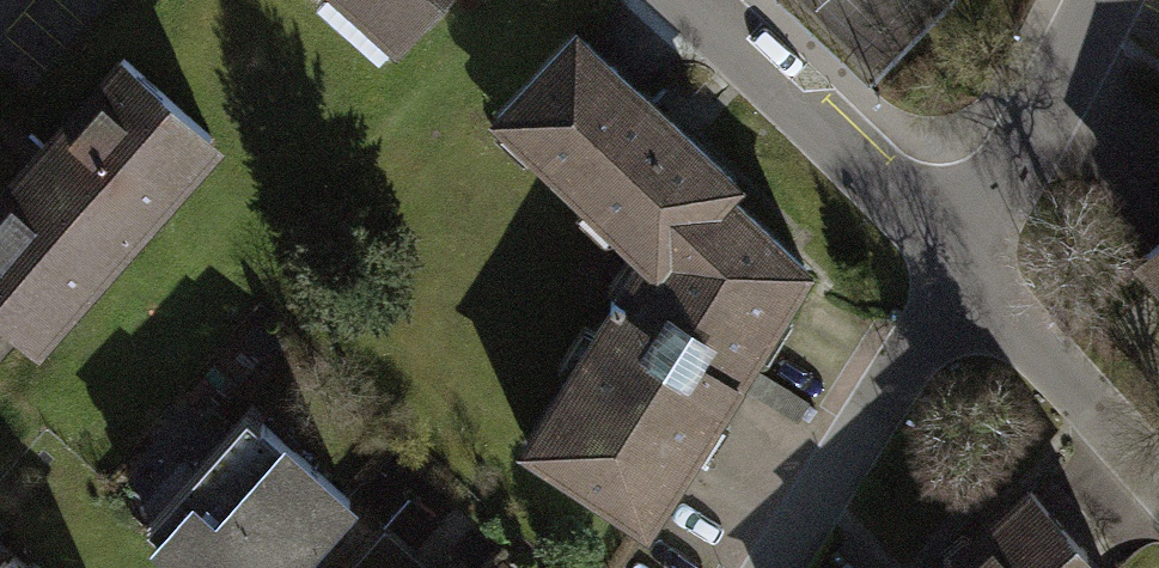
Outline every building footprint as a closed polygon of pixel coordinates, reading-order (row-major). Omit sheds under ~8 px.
[(398,52),(445,0),(340,0),(398,52)] [(729,175),(548,10),(469,97),(650,261),(711,194),(729,175)] [(135,47),(0,197),(0,302),(53,350),(241,142),(135,47)] [(711,194),(650,261),(538,438),(650,508),(793,273),(711,194)] [(1147,257),(1158,270),(1158,245),(1147,257)] [(289,555),(347,489),(267,418),(173,525),(223,567),(304,567),(289,555)] [(1029,494),(949,567),(1098,567),(1029,494)]
